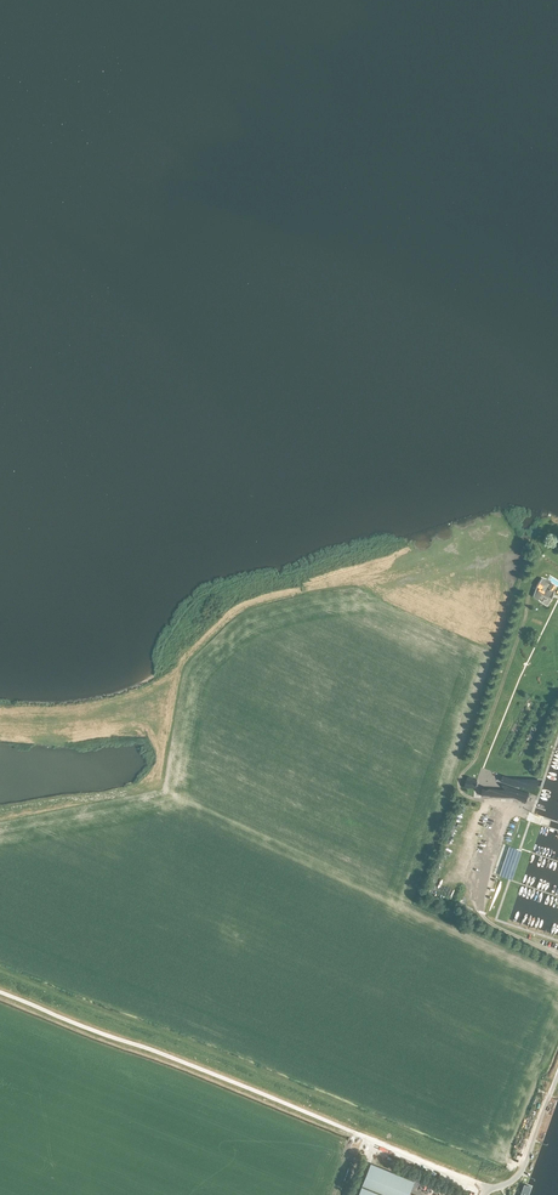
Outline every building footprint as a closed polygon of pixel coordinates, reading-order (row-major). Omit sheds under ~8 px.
[(547,605),(552,598),(549,596),(556,585),(551,581),(550,583),(542,578),(537,586),(540,587),(534,596),(539,600),(542,594),(546,597),(542,602),(547,605)] [(537,779),(511,778),(502,775),(500,781),(518,787),(518,786),(537,787),(537,779)] [(477,779),(467,776),(464,787),(477,788),(477,779)] [(481,796),(512,797),(526,801),(529,793),(502,783),(502,786),(505,789),(482,788),(481,796)] [(519,849),(510,846),(500,875),(508,878),(509,878),(512,879),(522,850),(519,849)] [(358,1194),(409,1194),(414,1181),(371,1163),(358,1194)] [(525,1184),(520,1194),(529,1194),(532,1186),(525,1184)]
